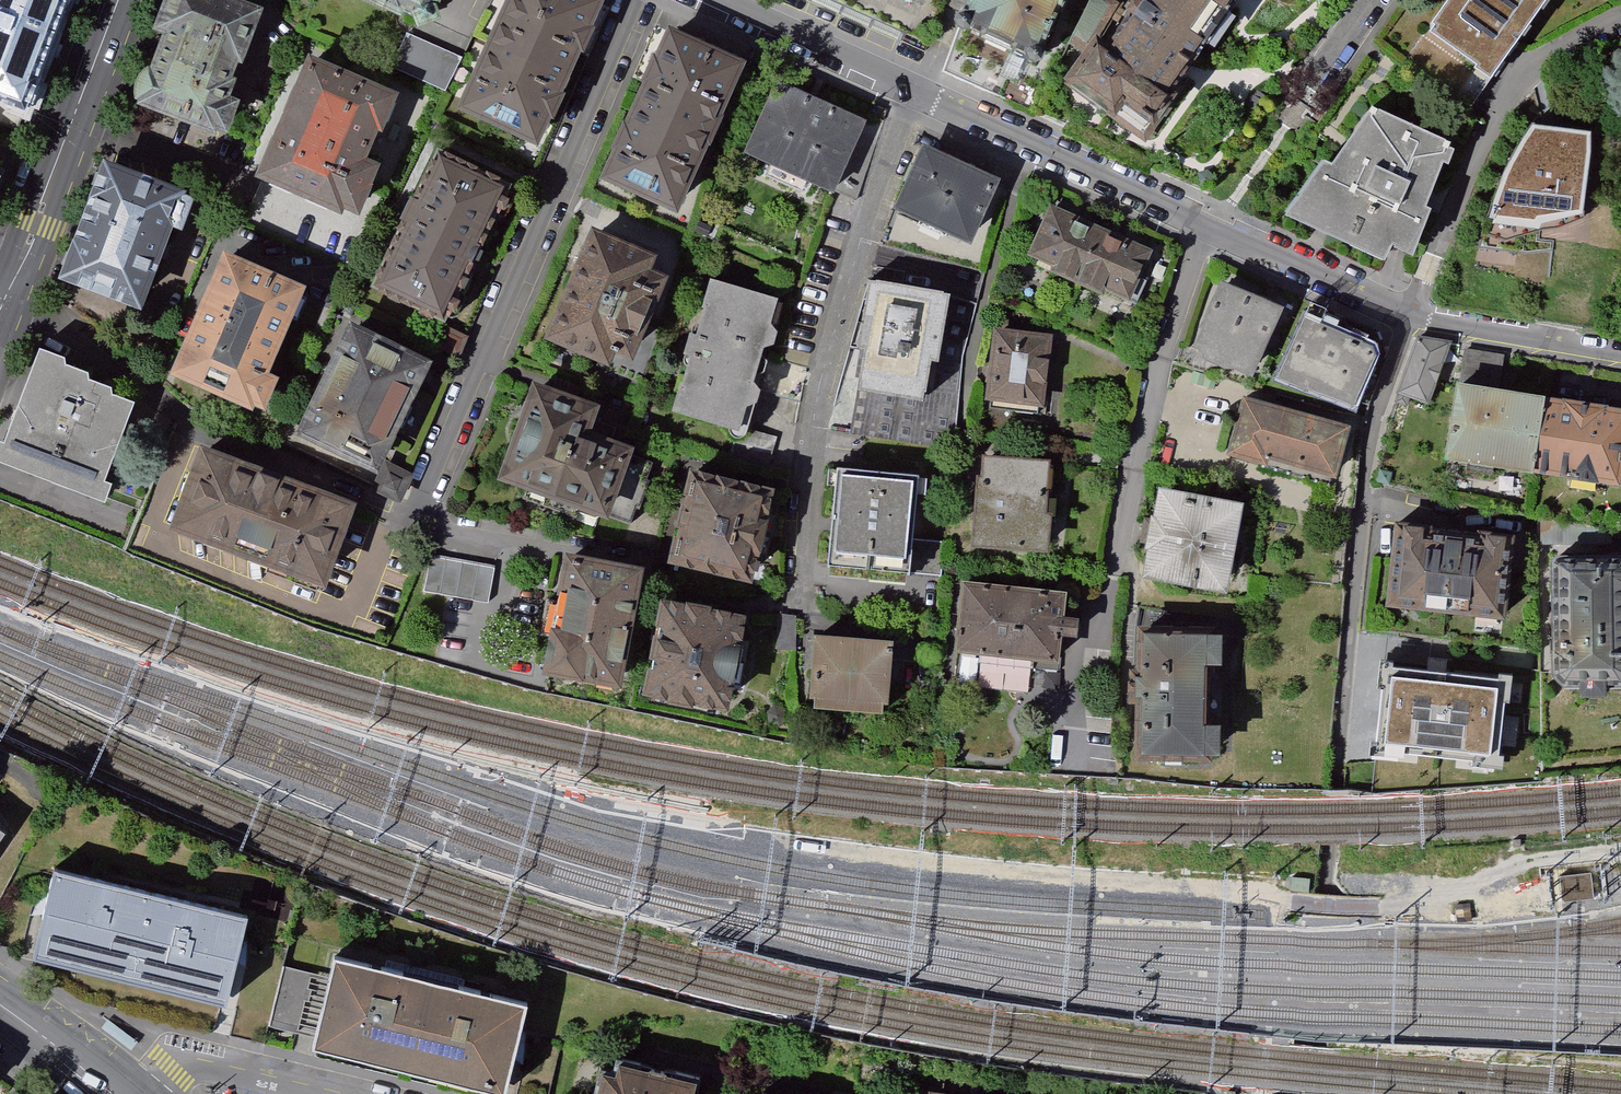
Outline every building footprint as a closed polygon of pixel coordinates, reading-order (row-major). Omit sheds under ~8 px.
[(27,112),(72,0),(0,0),(0,101),(27,112)] [(217,0),(175,0),(161,38),(171,41),(156,85),(153,84),(146,90),(142,97),(142,103),(143,109),(146,111),(145,115),(212,141),(214,137),(225,140),(235,111),(225,107),(258,16),(217,0)] [(405,23),(407,19),(419,23),(425,37),(445,30),(440,18),(448,0),(353,0),(405,23)] [(592,0),(517,0),(467,111),(537,142),(599,3),(592,0)] [(962,28),(1036,61),(1064,0),(974,0),(962,28)] [(1213,28),(1173,0),(1146,0),(1106,56),(1165,97),(1213,28)] [(1213,28),(1233,0),(1173,0),(1213,28)] [(1437,37),(1484,70),(1482,73),(1498,84),(1556,1),(1554,0),(1458,0),(1439,28),(1442,30),(1437,37)] [(407,36),(394,69),(413,77),(426,43),(407,36)] [(739,72),(664,38),(601,178),(675,212),(739,72)] [(432,76),(440,53),(426,49),(419,71),(432,76)] [(1168,99),(1165,97),(1106,56),(1103,60),(1093,53),(1070,85),(1111,114),(1120,102),(1151,124),(1168,99)] [(393,100),(315,67),(266,179),(342,211),(344,205),(358,211),(374,173),(360,167),(376,131),(379,132),(393,100)] [(861,126),(773,87),(741,154),(857,205),(881,133),(861,126)] [(1327,165),(1289,221),(1355,252),(1408,125),(1375,110),(1335,170),(1327,165)] [(1460,149),(1408,125),(1355,252),(1389,268),(1395,253),(1418,262),(1437,215),(1431,212),(1448,165),(1454,167),(1460,149)] [(1585,221),(1592,131),(1534,125),(1505,173),(1477,248),(1527,256),(1552,251),(1554,242),(1537,240),(1538,235),(1561,232),(1585,221)] [(994,187),(921,153),(893,214),(966,248),(994,187)] [(509,188),(441,156),(377,291),(445,323),(509,188)] [(178,196),(111,171),(71,277),(139,302),(170,219),(180,223),(188,204),(177,200),(178,196)] [(1077,287),(1100,234),(1051,212),(1030,259),(1055,270),(1053,276),(1077,287)] [(1150,257),(1100,234),(1077,287),(1102,298),(1105,292),(1129,303),(1150,257)] [(652,260),(597,237),(552,345),(603,367),(609,352),(629,361),(663,281),(646,275),(652,260)] [(292,306),(235,282),(186,395),(259,427),(262,421),(271,426),(280,406),(272,402),(310,314),(292,306)] [(780,302),(710,282),(702,312),(703,312),(695,339),(689,337),(683,359),(689,361),(681,388),(679,388),(670,417),(738,437),(745,414),(757,409),(759,395),(753,388),(756,379),(767,375),(770,364),(763,358),(764,352),(775,349),(779,336),(772,328),(780,302)] [(949,299),(868,284),(855,355),(862,356),(854,397),(922,410),(929,367),(936,368),(949,299)] [(1286,315),(1222,289),(1201,335),(1204,337),(1195,355),(1205,360),(1205,362),(1205,365),(1206,368),(1227,378),(1234,377),(1255,386),(1286,315)] [(977,307),(949,299),(936,368),(929,367),(922,410),(854,397),(850,441),(955,454),(962,361),(977,307)] [(1377,355),(1307,324),(1280,387),(1311,401),(1312,399),(1357,416),(1381,364),(1377,355)] [(425,365),(354,332),(308,431),(379,464),(425,365)] [(1050,338),(996,332),(987,400),(1041,407),(1050,338)] [(1453,349),(1422,343),(1402,397),(1431,408),(1453,349)] [(46,344),(12,438),(4,434),(0,445),(0,454),(113,499),(120,481),(112,478),(142,397),(121,389),(120,382),(97,374),(96,367),(73,360),(71,353),(46,344)] [(1453,458),(1543,472),(1553,404),(1463,390),(1453,458)] [(591,412),(537,392),(503,487),(630,532),(654,463),(582,437),(591,412)] [(1350,431),(1248,403),(1234,455),(1267,464),(1269,459),(1337,477),(1350,431)] [(1620,483),(1620,414),(1553,404),(1543,472),(1620,483)] [(206,454),(180,526),(273,560),(268,574),(320,593),(325,579),(351,507),(206,454)] [(1049,470),(981,465),(980,486),(974,485),(969,558),(1048,564),(1051,525),(1045,524),(1049,470)] [(921,478),(838,469),(828,571),(911,579),(941,582),(944,546),(915,543),(921,478)] [(769,495),(693,478),(673,564),(749,581),(756,549),(766,551),(773,522),(763,520),(769,495)] [(1241,513),(1157,497),(1151,526),(1150,525),(1144,558),(1146,559),(1140,589),(1224,605),(1241,513)] [(1430,542),(1431,530),(1400,527),(1392,603),(1508,615),(1515,539),(1484,536),(1483,547),(1430,542)] [(492,599),(498,563),(425,550),(419,586),(492,599)] [(1563,561),(1558,566),(1558,677),(1565,682),(1620,683),(1620,560),(1563,561)] [(636,575),(570,562),(547,678),(613,691),(636,575)] [(1064,597),(967,587),(960,652),(1057,661),(1060,636),(1077,638),(1079,623),(1062,621),(1064,597)] [(741,622),(659,606),(640,701),(722,717),(741,622)] [(798,619),(779,619),(778,655),(797,655),(798,619)] [(892,646),(817,640),(812,697),(817,698),(816,707),(881,712),(881,703),(887,704),(892,646)] [(1207,644),(1143,642),(1140,766),(1204,767),(1207,644)] [(1509,679),(1386,667),(1378,753),(1501,765),(1509,679)] [(34,943),(225,989),(231,962),(244,911),(53,865),(41,911),(34,943)] [(1591,872),(1560,876),(1563,903),(1594,899),(1591,872)] [(1470,904),(1455,905),(1457,922),(1472,921),(1470,904)] [(526,998),(332,950),(322,990),(310,1037),(318,1039),(318,1036),(499,1080),(498,1083),(505,1084),(514,1048),(526,998)] [(303,994),(309,969),(281,963),(268,1015),(296,1022),(303,994)] [(692,1074),(613,1056),(610,1067),(596,1064),(590,1093),(688,1093),(692,1074)]
